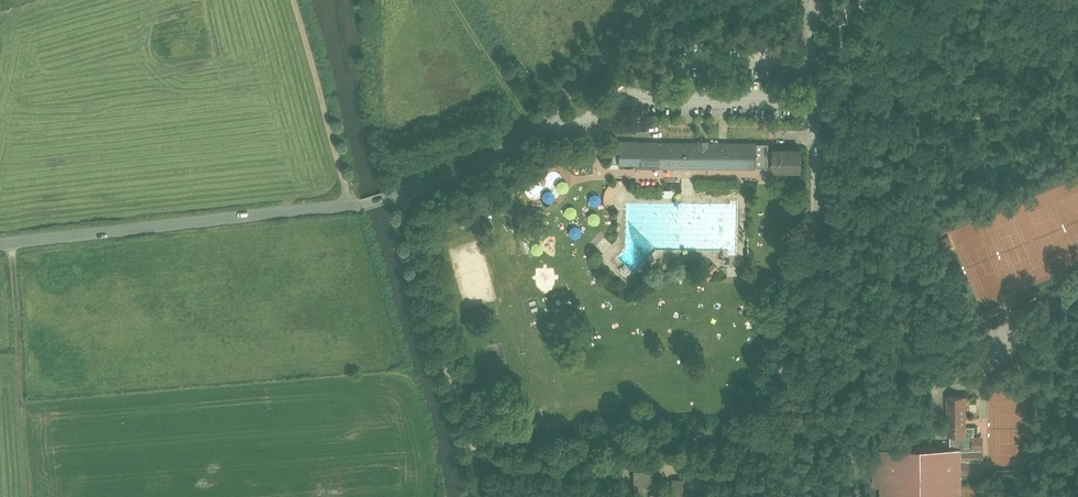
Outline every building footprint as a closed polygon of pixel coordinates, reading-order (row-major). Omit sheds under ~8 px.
[(848,18),(846,5),(835,7),(838,25),(845,24),(844,19),(848,18)] [(637,142),(620,141),(620,163),(620,162),(636,162),(637,162),(637,163),(637,142)] [(668,143),(637,142),(637,163),(637,162),(636,162),(636,167),(667,167),(667,161),(668,143)] [(757,144),(668,143),(667,161),(757,163),(756,165),(764,165),(764,153),(757,153),(757,144)] [(802,150),(775,150),(775,169),(802,170),(802,150)] [(804,258),(789,258),(788,271),(804,271),(804,258)] [(706,281),(717,270),(710,263),(699,274),(706,281)] [(966,396),(948,396),(947,434),(950,434),(966,434),(966,427),(966,396)] [(961,449),(961,474),(978,474),(978,438),(974,438),(974,427),(966,427),(966,434),(950,434),(950,449),(961,449)] [(881,487),(881,496),(961,496),(961,474),(961,449),(950,449),(881,449),(881,461),(875,461),(875,487),(881,487)] [(654,472),(634,472),(635,493),(644,493),(644,487),(654,487),(654,472)] [(673,481),(673,496),(692,496),(692,480),(673,481)]
